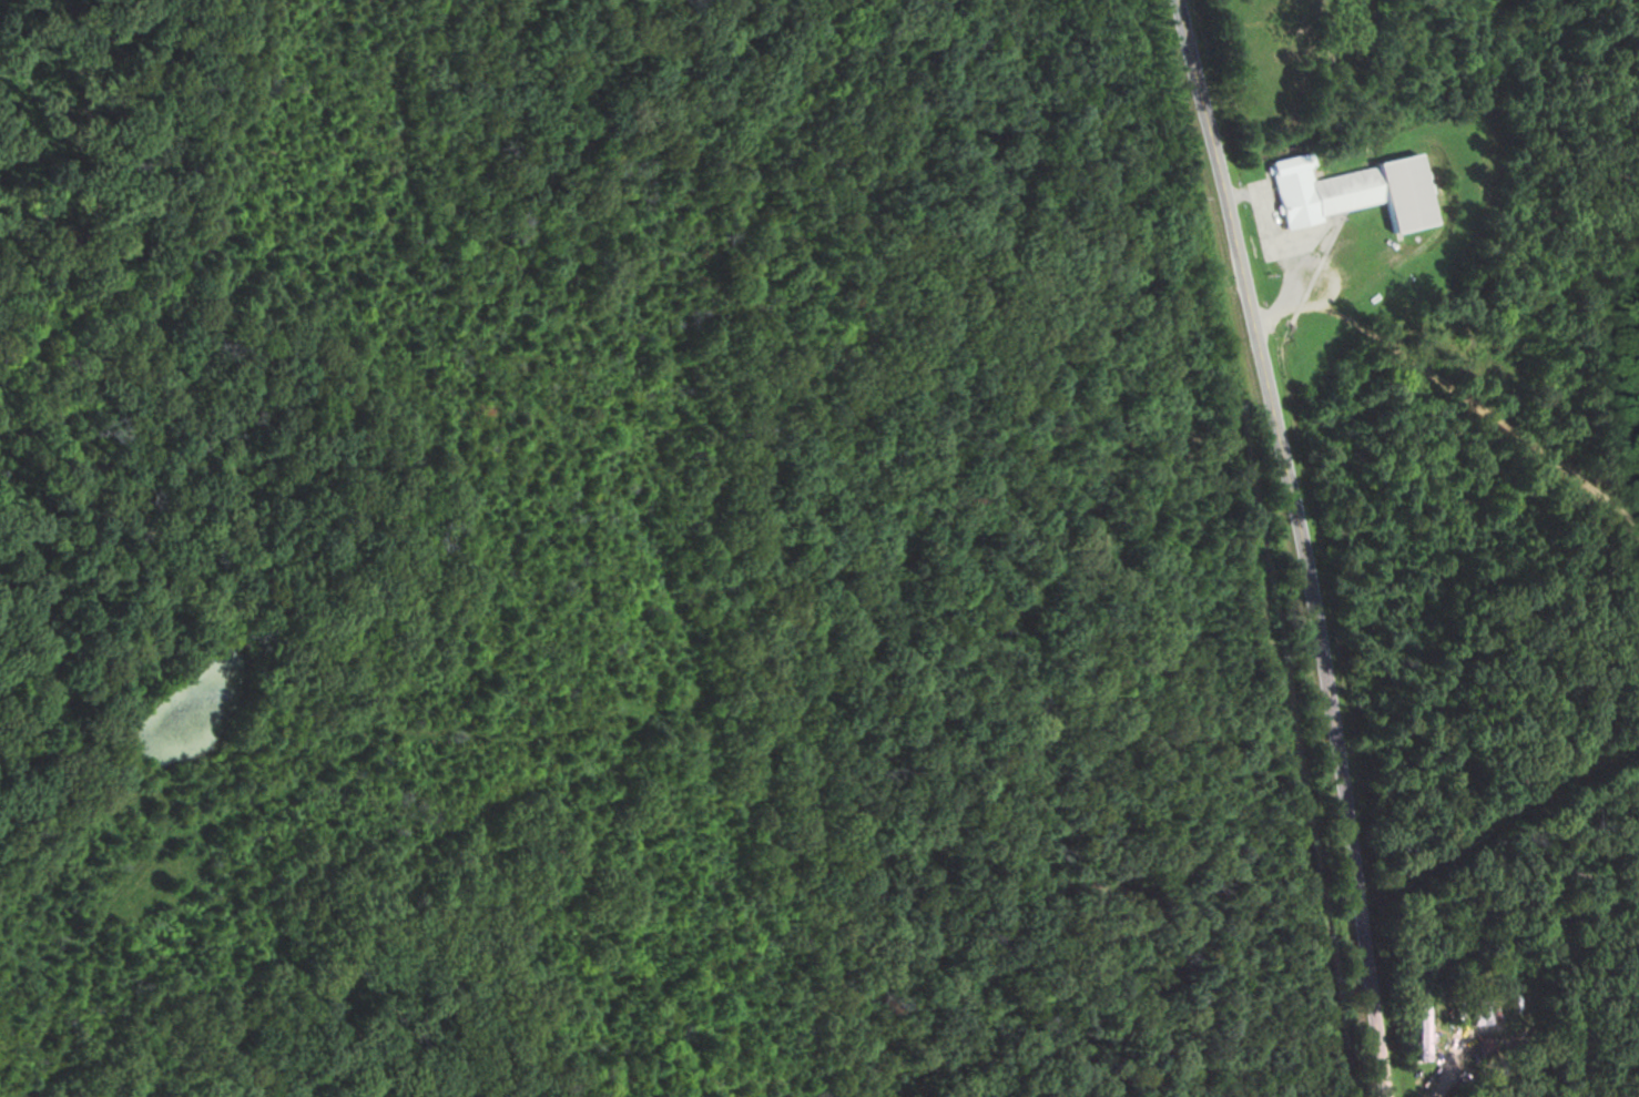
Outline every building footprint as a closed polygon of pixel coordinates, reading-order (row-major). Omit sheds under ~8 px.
[(1441,225),(1427,155),(1318,178),(1313,154),(1276,161),(1289,225),(1392,204),(1398,234),(1441,225)]
